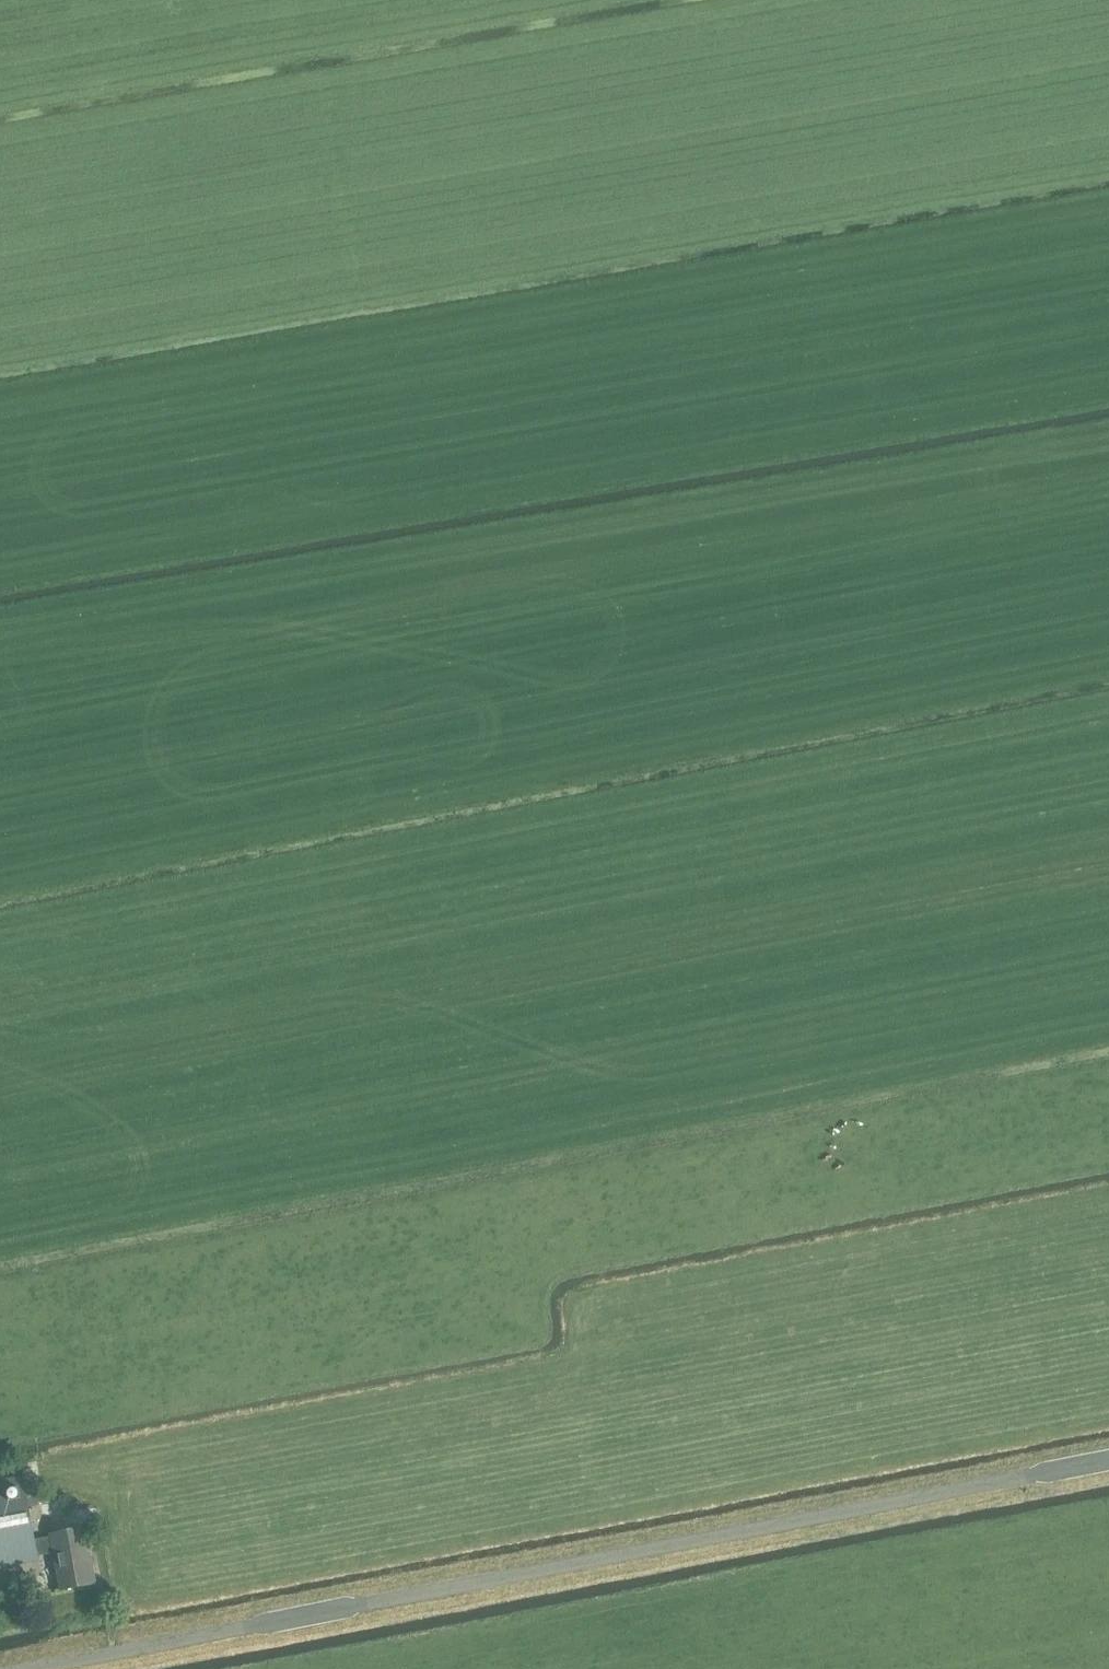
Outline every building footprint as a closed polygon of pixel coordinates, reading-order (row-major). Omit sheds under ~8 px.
[(95,1582),(84,1528),(49,1535),(50,1536),(34,1539),(28,1507),(39,1504),(36,1487),(25,1489),(22,1477),(0,1482),(0,1565),(40,1558),(39,1555),(55,1552),(62,1588),(95,1582)]
